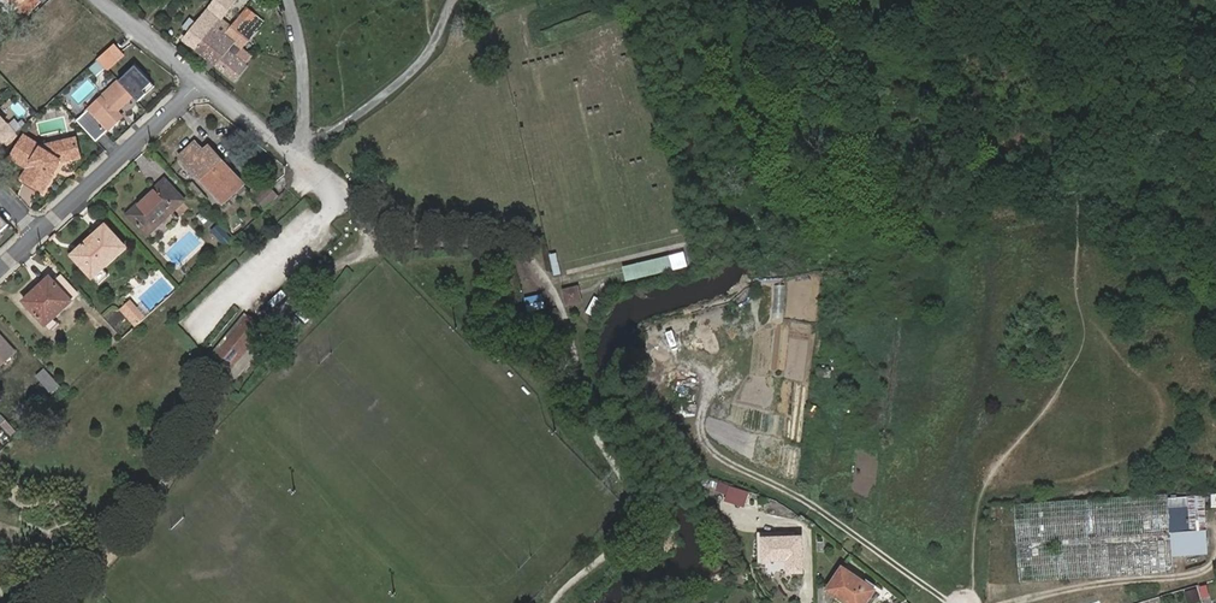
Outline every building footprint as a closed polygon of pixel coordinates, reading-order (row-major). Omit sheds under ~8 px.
[(41,0),(25,0),(20,5),(28,14),(41,0)] [(49,4),(57,12),(65,4),(61,0),(54,0),(49,4)] [(235,0),(216,0),(185,40),(197,49),(211,31),(221,40),(231,26),(221,18),(235,0)] [(254,1),(265,10),(273,0),(254,0),(254,1)] [(49,4),(47,2),(36,12),(47,25),(59,15),(57,12),(49,4)] [(250,54),(242,48),(263,21),(246,8),(231,26),(221,40),(211,31),(197,49),(236,80),(247,66),(243,62),(250,54)] [(25,49),(12,36),(0,47),(0,64),(4,68),(25,49)] [(123,56),(114,46),(98,60),(107,70),(123,56)] [(133,97),(119,82),(102,98),(107,104),(92,119),(105,134),(123,116),(118,111),(133,97)] [(41,147),(25,136),(10,158),(27,170),(20,181),(41,195),(51,180),(44,175),(51,165),(81,159),(77,140),(41,147)] [(209,158),(204,153),(195,144),(180,158),(223,204),(244,184),(215,152),(209,158)] [(210,147),(204,153),(209,158),(215,152),(210,147)] [(186,201),(167,181),(130,215),(149,236),(186,201)] [(267,204),(281,192),(273,183),(263,192),(257,185),(253,189),(267,204)] [(10,225),(0,214),(0,233),(10,225)] [(212,229),(225,242),(230,236),(219,223),(212,229)] [(94,278),(103,269),(126,249),(106,227),(74,257),(94,278)] [(628,280),(691,266),(687,251),(625,266),(628,280)] [(555,275),(563,273),(559,252),(551,253),(555,275)] [(110,276),(103,269),(94,278),(101,286),(110,276)] [(64,277),(57,284),(72,301),(79,294),(64,277)] [(72,301),(57,284),(51,278),(25,303),(46,325),(48,324),(54,318),(72,301)] [(580,301),(577,288),(564,291),(567,304),(580,301)] [(544,293),(526,297),(529,311),(547,307),(544,293)] [(120,309),(135,325),(145,316),(130,300),(120,309)] [(244,308),(217,344),(220,348),(226,355),(230,359),(230,358),(259,320),(244,308)] [(54,318),(48,324),(53,329),(59,323),(54,318)] [(263,323),(259,320),(230,358),(234,361),(263,323)] [(701,339),(711,338),(709,325),(699,327),(701,339)] [(220,348),(217,344),(212,351),(227,363),(230,359),(226,355),(220,348)] [(538,375),(530,366),(522,374),(529,382),(538,375)] [(43,368),(36,375),(52,393),(59,386),(43,368)] [(0,417),(0,423),(10,437),(17,432),(4,414),(0,417)] [(747,507),(753,492),(721,479),(717,491),(728,496),(727,499),(747,507)] [(1169,494),(1019,503),(1023,581),(1173,572),(1172,556),(1170,520),(1169,494)] [(1189,497),(1192,533),(1186,533),(1185,520),(1170,520),(1172,556),(1207,553),(1203,497),(1189,497)] [(800,568),(798,535),(759,538),(761,557),(785,556),(786,570),(800,568)] [(875,586),(842,565),(828,588),(851,602),(864,602),(875,586)] [(1200,598),(1208,596),(1205,584),(1198,586),(1200,598)]
